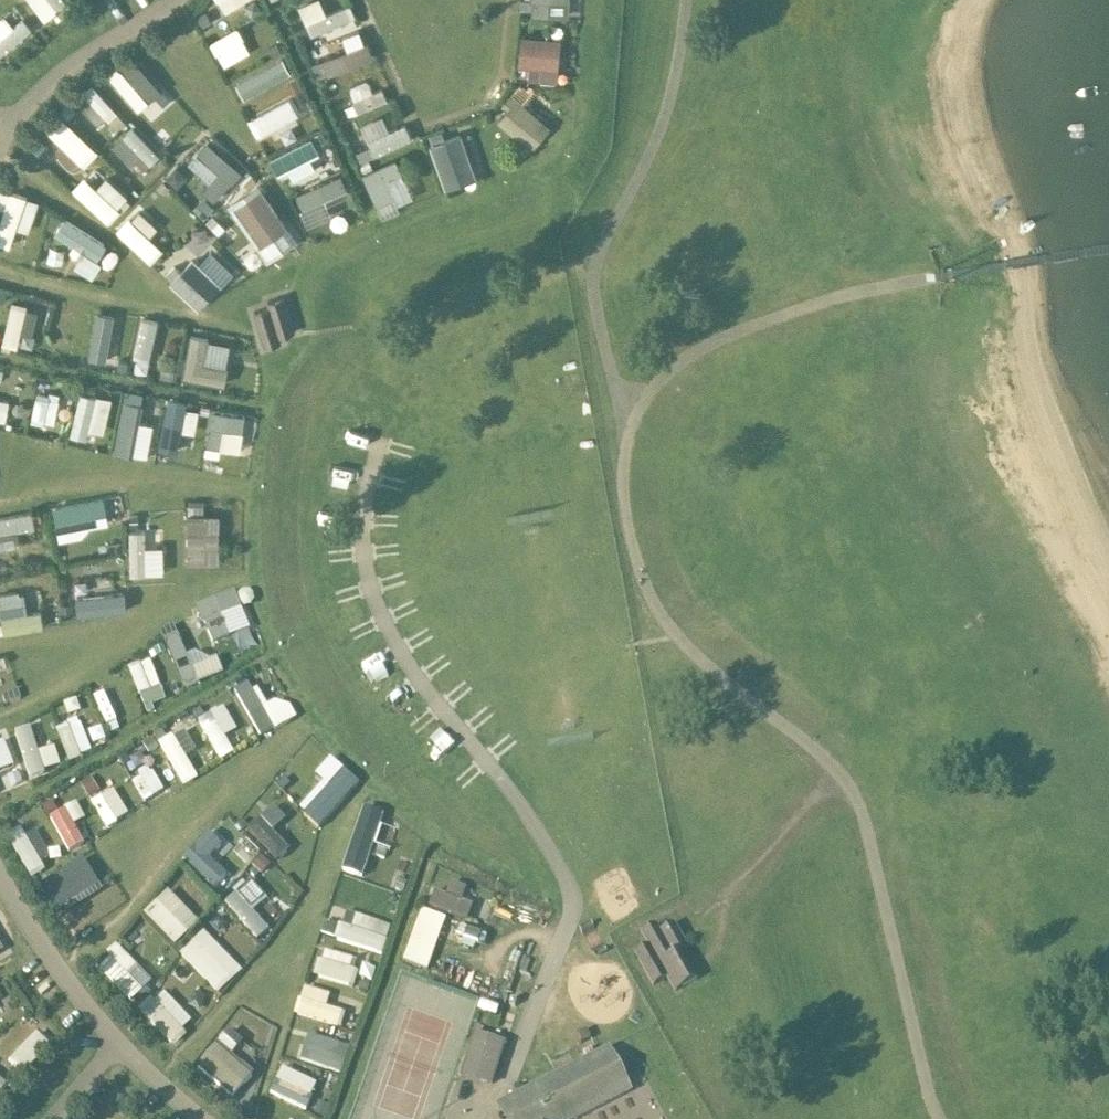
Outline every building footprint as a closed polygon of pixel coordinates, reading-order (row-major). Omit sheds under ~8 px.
[(56,10),(67,2),(65,0),(48,0),(56,10)] [(245,0),(219,0),(225,11),(245,0)] [(327,10),(324,0),(308,0),(299,3),(310,37),(359,22),(352,2),(327,10)] [(530,1),(533,1),(532,15),(569,17),(570,0),(530,0),(530,1)] [(14,25),(7,14),(0,19),(0,54),(35,32),(26,18),(14,25)] [(223,64),(252,51),(240,26),(211,39),(223,64)] [(313,47),(324,75),(374,56),(363,28),(313,47)] [(561,40),(521,36),(518,66),(558,70),(561,40)] [(110,71),(149,119),(172,100),(133,52),(110,71)] [(246,97),(292,72),(283,55),(237,80),(246,97)] [(111,134),(127,121),(93,83),(78,96),(111,134)] [(551,127),(511,94),(502,105),(508,110),(498,122),(532,150),(551,127)] [(252,119),(260,134),(298,112),(290,98),(252,119)] [(58,148),(78,169),(98,149),(61,111),(45,126),(62,144),(58,148)] [(369,141),(376,156),(412,138),(405,124),(369,141)] [(123,136),(151,165),(161,155),(133,126),(123,136)] [(279,173),(329,145),(321,129),(270,157),(279,173)] [(433,144),(444,140),(442,132),(430,136),(433,144)] [(477,179),(462,134),(444,140),(433,144),(430,144),(446,190),(477,179)] [(242,172),(207,142),(197,153),(219,172),(203,191),(214,201),(230,182),(232,184),(242,172)] [(362,174),(378,207),(394,199),(385,181),(402,173),(395,158),(362,174)] [(97,185),(86,175),(74,188),(111,222),(139,192),(123,176),(116,183),(107,174),(97,185)] [(340,174),(296,193),(302,208),(347,188),(340,174)] [(0,222),(0,244),(10,248),(28,194),(11,189),(0,222)] [(261,246),(289,227),(279,213),(278,214),(260,189),(234,208),(261,246)] [(151,234),(159,225),(138,206),(117,228),(153,262),(166,248),(151,234)] [(64,217),(54,233),(97,260),(106,244),(64,217)] [(222,285),(193,258),(170,282),(199,309),(222,285)] [(265,348),(281,343),(279,337),(295,332),(284,296),(267,301),(269,306),(253,311),(265,348)] [(3,343),(16,346),(25,309),(12,306),(3,343)] [(95,311),(91,358),(111,360),(114,312),(95,311)] [(143,318),(134,357),(150,361),(159,322),(143,318)] [(182,378),(225,386),(228,368),(205,363),(210,339),(191,335),(186,359),(180,358),(177,376),(182,377),(182,378)] [(150,455),(153,421),(141,420),(144,391),(123,389),(118,453),(150,455)] [(81,393),(70,435),(86,439),(96,397),(81,393)] [(37,394),(31,423),(44,426),(50,396),(37,394)] [(169,400),(160,448),(176,451),(185,403),(169,400)] [(245,416),(211,410),(208,427),(210,428),(207,446),(221,449),(224,431),(242,434),(245,416)] [(102,497),(51,507),(54,524),(105,514),(102,497)] [(32,512),(0,518),(0,534),(34,527),(32,512)] [(188,515),(188,565),(206,565),(206,549),(219,549),(219,531),(206,531),(206,515),(188,515)] [(131,531),(132,575),(148,575),(147,531),(131,531)] [(0,611),(22,607),(19,592),(0,595),(0,611)] [(118,608),(116,592),(73,598),(75,613),(118,608)] [(205,623),(214,645),(230,638),(221,616),(242,608),(236,592),(197,607),(203,624),(205,623)] [(0,611),(3,628),(43,621),(40,604),(22,607),(0,611)] [(181,633),(165,639),(186,690),(225,673),(219,659),(196,668),(181,633)] [(146,709),(168,700),(152,657),(129,665),(146,709)] [(248,685),(236,692),(263,738),(275,731),(248,685)] [(199,722),(222,762),(234,755),(211,715),(199,722)] [(31,727),(16,733),(31,780),(46,774),(31,727)] [(26,781),(6,728),(0,730),(0,790),(26,781)] [(200,776),(175,733),(159,742),(184,785),(200,776)] [(340,771),(307,813),(320,823),(353,781),(340,771)] [(105,826),(128,817),(117,789),(94,797),(105,826)] [(280,830),(290,820),(275,803),(249,828),(279,860),(294,845),(280,830)] [(385,814),(364,807),(343,871),(364,878),(385,814)] [(51,819),(70,854),(86,845),(66,810),(51,819)] [(7,838),(31,877),(45,869),(21,830),(7,838)] [(211,858),(224,844),(209,830),(183,859),(216,888),(229,874),(211,858)] [(57,913),(100,885),(84,859),(41,887),(57,913)] [(465,900),(469,887),(445,878),(435,907),(470,919),(475,903),(465,900)] [(145,915),(175,947),(200,924),(169,892),(145,915)] [(236,894),(225,904),(258,941),(269,930),(236,894)] [(383,953),(393,924),(346,908),(336,937),(383,953)] [(429,970),(447,918),(423,909),(404,961),(429,970)] [(689,947),(674,921),(661,929),(657,923),(641,932),(648,944),(634,951),(654,986),(667,978),(676,992),(698,979),(682,951),(689,947)] [(244,971),(205,932),(181,956),(219,995),(244,971)] [(357,987),(359,979),(372,982),(377,963),(323,949),(316,976),(357,987)] [(132,1002),(143,992),(124,973),(133,965),(119,950),(100,969),(132,1002)] [(143,992),(152,984),(133,965),(124,973),(143,992)] [(142,1012),(173,1046),(183,1036),(152,1003),(142,1012)] [(302,1004),(298,1017),(338,1029),(342,1016),(302,1004)] [(38,1030),(11,1062),(25,1075),(53,1042),(38,1030)] [(198,1068),(234,1098),(255,1074),(242,1063),(242,1064),(232,1056),(244,1042),(230,1030),(198,1068)] [(506,1041),(476,1031),(462,1072),(492,1082),(506,1041)] [(309,1036),(301,1062),(341,1074),(349,1048),(309,1036)] [(629,1089),(609,1050),(500,1105),(507,1118),(570,1118),(629,1089)] [(9,1085),(0,1077),(0,1094),(9,1085)] [(276,1082),(270,1095),(307,1113),(314,1099),(276,1082)]
